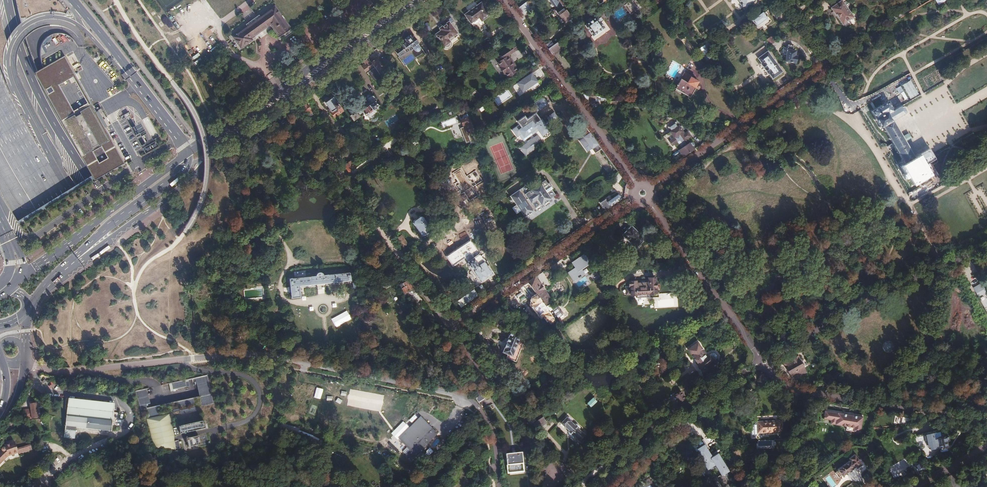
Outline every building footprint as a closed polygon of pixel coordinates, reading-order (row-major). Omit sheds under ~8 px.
[(559,0),(549,0),(555,9),(555,10),(562,5),(559,0)] [(628,11),(637,5),(635,2),(637,1),(636,0),(627,0),(626,1),(626,0),(625,0),(621,2),(623,5),(627,11),(628,11)] [(743,9),(755,1),(755,0),(738,0),(741,3),(740,4),(743,9)] [(831,8),(843,24),(853,17),(841,1),(831,8)] [(333,7),(338,14),(344,9),(339,2),(333,7)] [(473,26),(489,15),(481,3),(465,15),(473,26)] [(524,4),(518,8),(521,12),(523,15),(529,11),(524,4)] [(555,9),(553,10),(557,16),(559,14),(566,10),(562,5),(555,10),(555,9)] [(664,6),(661,8),(665,13),(669,10),(666,5),(664,6)] [(233,38),(241,50),(253,41),(252,38),(271,24),(280,37),(291,29),(275,7),(233,38)] [(614,14),(618,20),(626,14),(621,8),(614,14)] [(566,10),(559,14),(565,22),(568,20),(570,22),(569,23),(574,30),(578,27),(568,13),(566,10)] [(762,12),(751,20),(756,26),(766,18),(762,12)] [(584,25),(592,35),(603,27),(600,22),(605,18),(601,13),(584,25)] [(751,20),(748,23),(756,34),(760,31),(756,26),(751,20)] [(445,46),(446,46),(447,46),(448,46),(449,45),(450,44),(451,43),(451,42),(451,40),(450,39),(449,38),(457,33),(449,22),(439,28),(441,30),(435,34),(443,45),(444,45),(445,46)] [(411,39),(410,36),(409,37),(408,36),(405,38),(406,39),(405,40),(407,42),(395,51),(399,57),(409,49),(410,50),(412,48),(412,47),(417,43),(413,37),(411,39)] [(766,40),(769,45),(774,42),(770,37),(766,40)] [(703,56),(712,49),(705,38),(695,45),(703,56)] [(554,45),(548,49),(551,54),(560,48),(556,43),(554,45)] [(785,61),(794,63),(795,61),(796,61),(796,58),(796,57),(796,55),(794,55),(795,50),(792,50),(793,45),(788,44),(785,61)] [(504,73),(507,77),(517,71),(507,56),(514,52),(510,46),(499,54),(502,59),(497,62),(500,67),(499,67),(504,74),(504,73)] [(769,73),(773,78),(782,71),(767,51),(758,58),(761,63),(768,74),(769,73)] [(73,114),(56,83),(75,73),(66,55),(35,72),(94,180),(99,177),(102,176),(107,173),(113,170),(114,171),(126,165),(92,102),(89,104),(90,104),(73,114)] [(704,65),(707,62),(704,57),(701,60),(700,60),(699,60),(698,60),(697,61),(697,62),(697,63),(700,67),(702,68),(704,66),(704,65)] [(371,63),(368,59),(364,62),(366,65),(363,68),(366,72),(373,67),(374,69),(368,73),(375,83),(382,78),(379,73),(371,63)] [(377,59),(371,63),(379,73),(384,70),(381,65),(380,65),(379,64),(381,63),(379,60),(377,61),(377,59)] [(675,89),(690,97),(695,88),(694,87),(698,81),(684,73),(675,89)] [(517,84),(522,91),(536,82),(531,74),(517,84)] [(234,82),(243,94),(252,88),(243,76),(234,82)] [(565,99),(558,89),(553,92),(560,103),(565,99)] [(370,103),(350,117),(353,121),(363,114),(363,119),(367,120),(368,121),(369,120),(371,121),(372,121),(373,121),(374,121),(375,120),(376,120),(376,119),(377,117),(377,116),(376,115),(382,111),(375,102),(377,100),(374,96),(370,94),(370,98),(369,99),(369,101),(370,103)] [(458,107),(463,105),(455,95),(451,98),(458,107)] [(334,117),(343,111),(333,97),(325,103),(332,112),(331,113),(334,117)] [(542,98),(532,105),(535,109),(537,112),(547,104),(542,98)] [(912,182),(928,173),(923,163),(932,158),(931,157),(928,151),(915,158),(906,143),(903,137),(893,121),(906,113),(904,108),(902,106),(894,111),(889,102),(871,112),(874,118),(873,119),(879,129),(881,128),(903,166),(901,167),(908,177),(908,176),(912,182)] [(306,105),(302,108),(308,116),(312,113),(309,110),(311,109),(308,105),(307,106),(306,105)] [(537,112),(535,109),(530,113),(533,115),(538,122),(540,120),(535,113),(537,112)] [(472,145),(478,142),(476,137),(466,112),(465,110),(458,113),(462,126),(463,126),(464,127),(461,129),(467,144),(470,142),(472,145)] [(125,115),(132,129),(135,128),(136,131),(138,130),(140,129),(142,133),(146,131),(142,124),(136,126),(129,113),(125,115)] [(524,116),(516,121),(519,125),(512,130),(517,137),(518,135),(523,142),(532,135),(538,131),(542,136),(549,131),(545,126),(550,123),(557,118),(553,113),(547,118),(548,121),(544,124),(541,120),(540,120),(538,122),(533,115),(526,120),(524,116)] [(395,115),(386,121),(389,125),(398,120),(395,115)] [(454,117),(442,123),(444,128),(457,122),(454,117)] [(677,157),(679,159),(690,151),(694,149),(686,139),(690,136),(687,131),(684,133),(679,125),(671,131),(682,147),(678,150),(681,154),(677,157)] [(587,130),(581,134),(583,138),(579,141),(587,152),(591,149),(592,150),(596,147),(599,151),(601,149),(587,130)] [(136,136),(142,146),(146,144),(140,133),(136,136)] [(903,137),(906,143),(912,139),(910,136),(909,133),(903,137)] [(143,148),(146,154),(164,144),(161,139),(143,148)] [(350,161),(344,166),(349,173),(355,168),(350,161)] [(469,195),(485,188),(482,181),(479,182),(472,163),(461,168),(464,177),(460,179),(464,188),(466,187),(469,195)] [(533,188),(530,183),(510,196),(516,205),(512,208),(516,214),(520,211),(525,218),(534,211),(533,210),(541,205),(541,206),(544,204),(549,201),(551,199),(551,198),(555,195),(552,190),(547,184),(545,180),(533,188)] [(600,204),(605,211),(610,207),(622,199),(618,194),(607,202),(605,200),(600,204)] [(421,237),(427,233),(429,236),(433,234),(429,228),(430,227),(430,226),(428,224),(427,224),(427,225),(422,217),(419,217),(413,221),(413,224),(421,237)] [(623,235),(637,249),(646,241),(632,227),(623,235)] [(401,236),(396,239),(402,247),(407,244),(401,236)] [(480,282),(486,277),(489,274),(489,273),(490,273),(483,262),(481,263),(481,262),(484,260),(480,254),(483,252),(473,239),(464,245),(470,254),(453,265),(457,270),(467,263),(480,282)] [(584,252),(571,261),(575,267),(577,270),(586,264),(590,261),(584,252)] [(575,267),(567,272),(573,281),(590,270),(586,264),(577,270),(575,267)] [(289,279),(291,298),(300,297),(299,286),(351,281),(350,273),(289,279)] [(536,274),(528,280),(545,302),(552,297),(545,288),(544,284),(541,282),(536,274)] [(632,287),(632,289),(627,289),(628,295),(632,295),(632,296),(638,295),(638,298),(651,298),(651,295),(657,295),(657,293),(659,293),(658,289),(657,289),(657,279),(656,279),(654,278),(651,278),(650,280),(649,280),(649,281),(636,282),(636,279),(632,279),(632,282),(630,282),(630,287),(632,287)] [(409,283),(407,280),(403,284),(405,287),(401,289),(405,293),(412,288),(409,283)] [(539,294),(528,280),(521,285),(531,298),(531,302),(547,324),(554,318),(554,315),(553,314),(553,313),(545,302),(539,294)] [(981,283),(973,287),(978,297),(986,292),(981,283)] [(511,356),(519,334),(508,330),(500,352),(511,356)] [(886,354),(887,354),(888,354),(889,354),(890,353),(891,353),(892,352),(893,351),(893,350),(893,348),(893,347),(893,346),(892,345),(892,344),(891,343),(890,343),(889,342),(888,342),(886,342),(885,342),(884,343),(883,343),(882,344),(882,345),(881,346),(881,347),(881,349),(881,350),(881,351),(882,352),(883,353),(884,353),(885,354),(886,354)] [(697,364),(702,371),(714,363),(711,358),(710,359),(704,350),(694,357),(698,363),(697,364)] [(784,364),(793,380),(806,372),(801,362),(802,361),(801,359),(800,359),(798,356),(795,357),(794,357),(791,358),(791,360),(784,364)] [(135,392),(140,411),(147,410),(156,408),(178,403),(193,400),(199,398),(211,396),(207,376),(135,392)] [(473,394),(478,402),(484,399),(479,390),(473,394)] [(679,401),(680,402),(685,399),(680,392),(669,398),(673,405),(679,402),(679,401)] [(199,398),(201,407),(213,405),(211,396),(199,398)] [(586,404),(589,407),(595,402),(592,398),(586,404)] [(74,438),(75,428),(111,432),(112,421),(120,422),(121,413),(117,412),(117,413),(113,413),(114,404),(68,399),(63,437),(74,438)] [(23,411),(24,421),(37,419),(35,404),(29,405),(30,410),(23,411)] [(147,410),(149,419),(158,417),(156,408),(147,410)] [(860,433),(863,417),(825,411),(823,419),(831,421),(830,424),(847,427),(846,431),(860,433)] [(530,413),(524,417),(530,425),(536,421),(530,413)] [(146,419),(154,450),(175,449),(180,448),(178,440),(173,441),(174,435),(169,414),(158,417),(149,419),(146,419)] [(576,439),(580,443),(586,437),(566,417),(560,424),(564,428),(565,427),(569,431),(567,432),(571,436),(573,435),(577,439),(576,439)] [(403,453),(411,460),(437,434),(420,418),(399,439),(408,448),(403,453)] [(536,421),(530,425),(532,428),(533,428),(535,431),(547,423),(543,418),(536,422),(536,421)] [(756,433),(758,433),(782,432),(782,420),(757,422),(751,422),(752,435),(753,437),(755,436),(756,434),(756,433)] [(284,438),(299,442),(300,436),(286,432),(284,438)] [(196,437),(198,447),(206,445),(204,435),(196,437)] [(936,439),(939,449),(948,447),(946,441),(949,441),(948,437),(945,437),(936,439)] [(307,446),(317,451),(321,444),(311,439),(307,446)] [(703,439),(698,443),(692,446),(697,453),(702,462),(703,464),(708,471),(715,466),(721,475),(716,478),(722,486),(726,486),(728,486),(729,486),(730,486),(734,485),(727,473),(729,472),(718,453),(712,457),(708,450),(709,449),(703,439)] [(3,453),(0,455),(0,465),(8,457),(18,454),(17,452),(15,444),(5,448),(5,450),(5,449),(4,449),(3,449),(3,450),(2,450),(2,451),(2,452),(3,453)] [(323,456),(339,468),(345,460),(329,448),(323,456)] [(422,456),(426,460),(432,455),(428,451),(422,456)] [(522,454),(507,456),(508,466),(510,466),(510,470),(523,469),(522,465),(524,464),(522,454)] [(835,476),(837,475),(839,474),(853,466),(854,468),(860,464),(854,454),(853,454),(847,457),(848,457),(849,459),(835,467),(836,468),(834,470),(832,471),(835,476)] [(906,459),(888,468),(893,477),(911,468),(906,459)] [(407,471),(410,474),(421,463),(418,460),(407,471)] [(623,468),(619,460),(613,464),(617,471),(623,468)] [(914,466),(918,474),(924,471),(923,469),(924,469),(921,465),(920,463),(914,466)]
